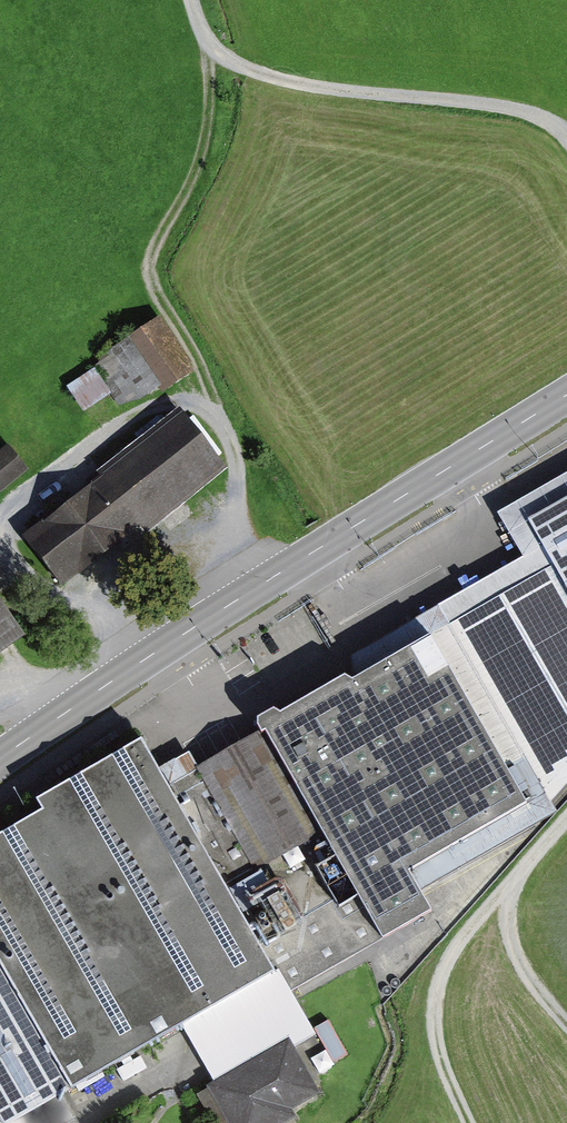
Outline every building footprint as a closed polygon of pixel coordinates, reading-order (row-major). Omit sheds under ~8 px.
[(196,373),(162,321),(131,341),(165,393),(196,373)] [(64,585),(225,471),(183,413),(97,474),(104,485),(29,537),(64,585)] [(31,466),(9,443),(0,452),(0,496),(31,466)] [(502,515),(527,562),(435,615),(556,807),(566,795),(566,478),(502,515)] [(28,638),(0,599),(0,658),(28,638)] [(13,1114),(18,1122),(56,1122),(65,1118),(55,1102),(293,963),(312,995),(438,921),(414,880),(531,812),(436,649),(364,691),(353,672),(209,756),(199,739),(179,750),(163,722),(27,801),(38,820),(0,842),(0,1122),(13,1114)] [(213,1089),(233,1122),(273,1122),(325,1093),(294,1041),(213,1089)]
